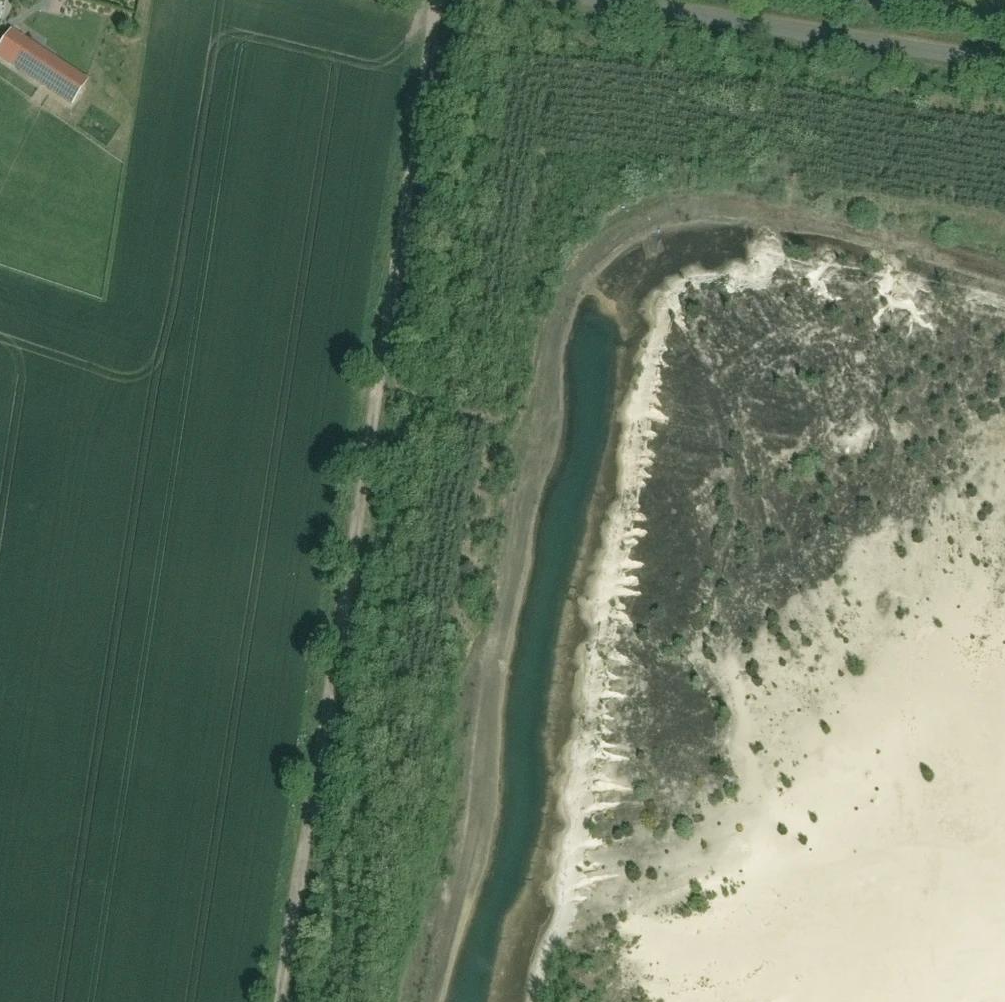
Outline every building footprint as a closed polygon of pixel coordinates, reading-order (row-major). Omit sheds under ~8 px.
[(0,49),(0,64),(75,107),(92,78),(11,31),(0,49)]
